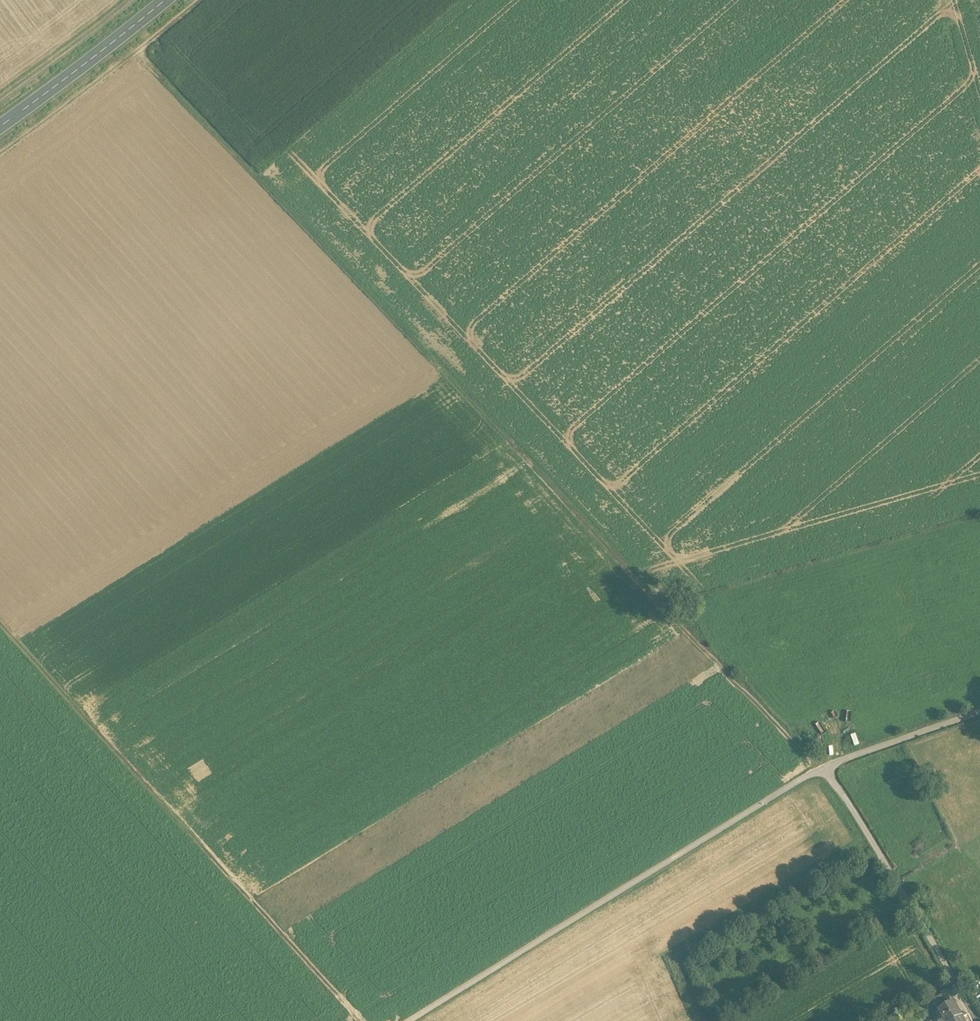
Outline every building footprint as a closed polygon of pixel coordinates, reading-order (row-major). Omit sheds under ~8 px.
[(943,995),(933,1001),(938,1010),(949,1005),(943,995)] [(938,1010),(944,1020),(942,1020),(956,1020),(962,1018),(963,1017),(955,1002),(949,1005),(938,1010)]
